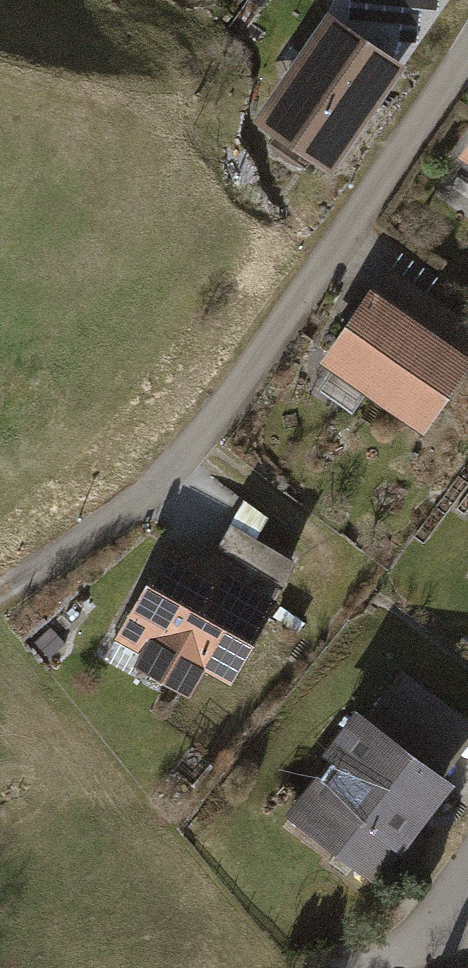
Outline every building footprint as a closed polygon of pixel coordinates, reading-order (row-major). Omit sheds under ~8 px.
[(328,16),(401,67),(448,0),(334,0),(328,16)] [(328,16),(253,122),(273,136),(269,142),(304,167),(309,161),(333,177),(407,71),(401,67),(328,16)] [(467,161),(467,142),(459,155),(467,161)] [(422,434),(467,366),(467,356),(366,288),(316,363),(422,434)] [(231,524),(213,553),(282,593),(300,564),(231,524)] [(179,533),(117,638),(141,653),(134,666),(188,696),(204,670),(230,684),(282,593),(213,553),(179,533)] [(336,761),(293,818),(377,880),(445,788),(431,778),(467,729),(467,727),(400,677),(365,724),(355,717),(327,754),(336,761)]
